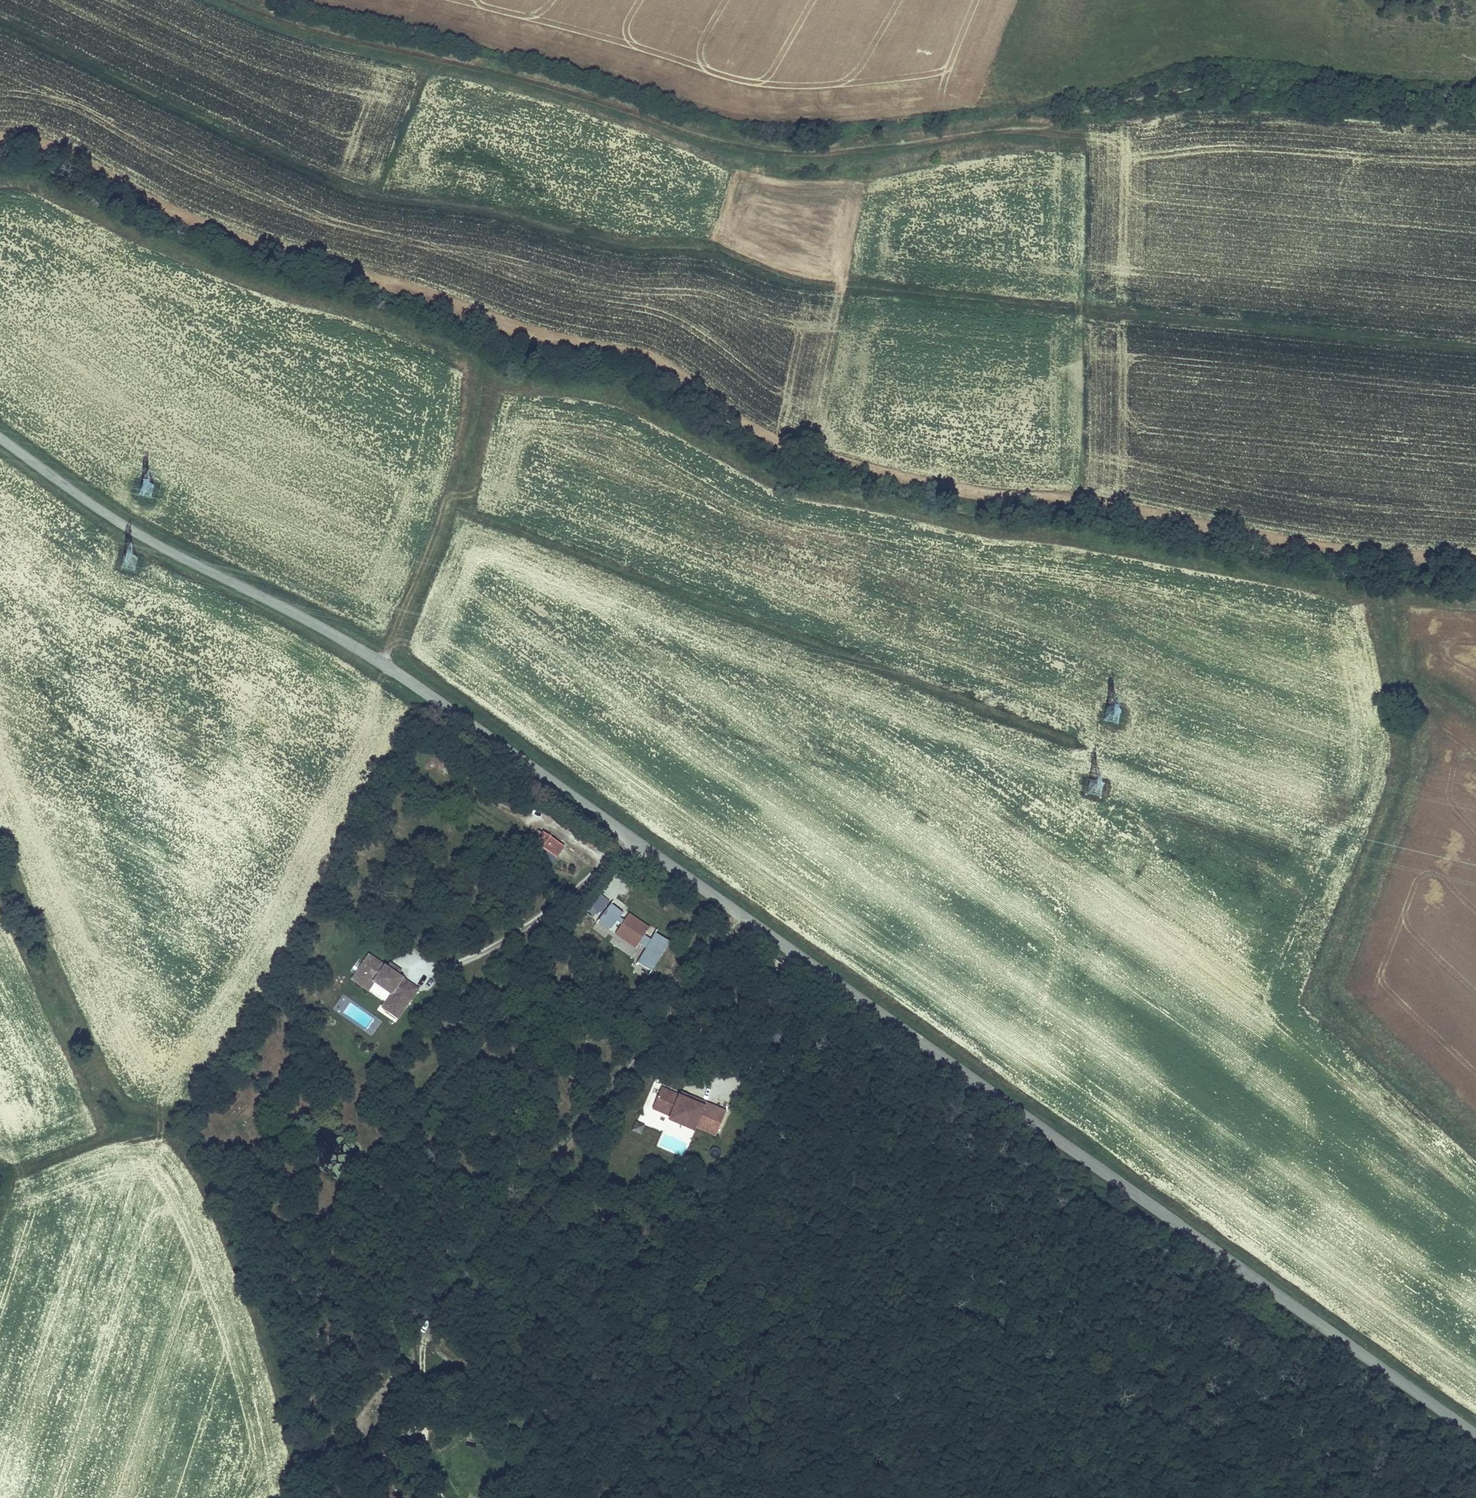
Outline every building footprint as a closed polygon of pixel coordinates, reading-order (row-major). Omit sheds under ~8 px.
[(144,483),(140,493),(150,496),(153,486),(144,483)] [(1118,723),(1120,708),(1106,706),(1104,721),(1118,723)] [(1087,795),(1101,796),(1102,780),(1088,779),(1087,795)] [(533,829),(517,851),(538,866),(554,844),(533,829)] [(620,908),(617,914),(636,928),(640,922),(620,908)] [(624,944),(636,928),(617,914),(605,930),(624,944)] [(652,930),(642,945),(646,947),(635,965),(649,974),(670,941),(652,930)] [(375,962),(360,951),(344,975),(359,986),(364,978),(382,991),(374,1002),(389,1012),(408,985),(398,978),(397,979),(374,963),(375,962)] [(677,1094),(677,1093),(657,1085),(649,1106),(669,1114),(668,1117),(691,1126),(700,1103),(677,1094)]
